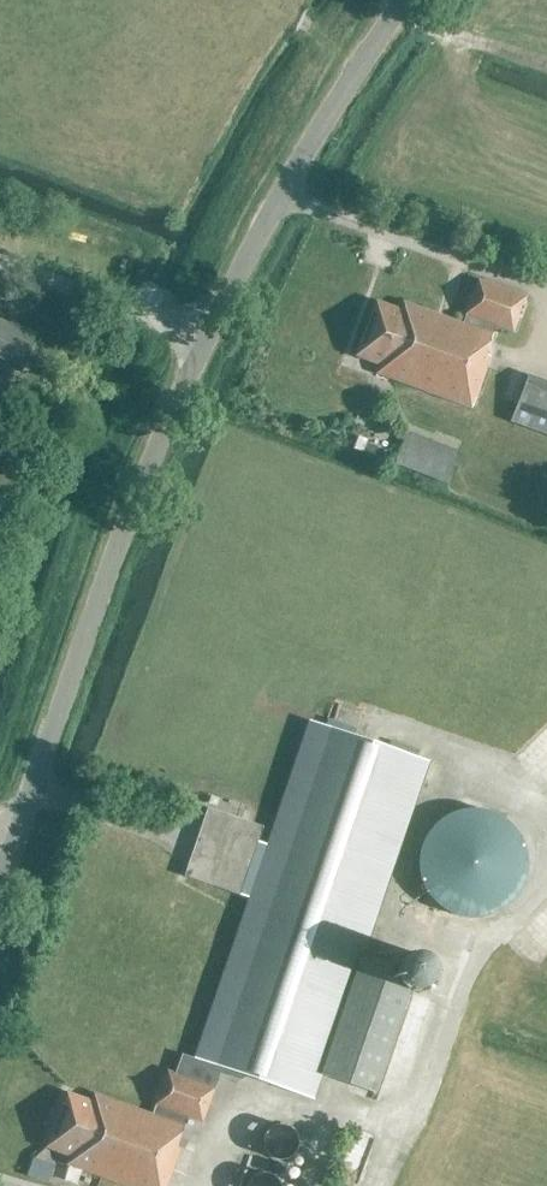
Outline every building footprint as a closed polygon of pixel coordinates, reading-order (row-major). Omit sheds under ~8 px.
[(401,302),(398,310),(374,301),(353,357),(378,365),(375,373),(469,408),(488,357),(484,355),(494,326),(511,332),(524,297),(476,280),(464,314),(464,315),(461,324),(401,302)] [(19,371),(33,335),(0,323),(0,364),(19,371)] [(516,371),(501,411),(546,427),(546,382),(516,371)] [(366,440),(356,436),(351,448),(361,452),(366,440)] [(527,742),(540,755),(536,758),(546,770),(546,722),(527,742)] [(361,955),(427,762),(312,723),(270,846),(256,842),(262,827),(206,808),(182,876),(238,895),(247,870),(261,874),(198,1059),(197,1061),(180,1055),(173,1073),(170,1072),(166,1071),(153,1105),(150,1114),(92,1093),(89,1101),(65,1092),(44,1148),(69,1157),(66,1165),(124,1185),(165,1185),(179,1148),(174,1147),(185,1117),(200,1123),(213,1089),(213,1088),(220,1068),(225,1070),(312,1099),(320,1076),(374,1094),(415,973),(361,955)] [(539,795),(546,804),(546,788),(539,795)] [(215,806),(217,799),(210,796),(208,803),(215,806)] [(523,847),(520,839),(516,832),(511,826),(505,820),(498,816),(490,812),(482,810),(474,809),(466,809),(458,810),(450,813),(443,817),(436,821),(430,827),(425,834),(421,841),(418,848),(416,856),(416,865),(417,873),(419,881),(422,888),(426,895),(431,902),(437,907),(444,912),(452,915),(459,917),(468,919),(476,918),(484,917),(492,915),(499,911),(506,906),(512,901),(517,894),(521,887),(524,879),(525,871),(526,863),(525,855),(523,847)] [(427,1024),(435,1003),(410,993),(402,1014),(427,1024)] [(239,1180),(215,1176),(213,1185),(238,1185),(239,1180)]
